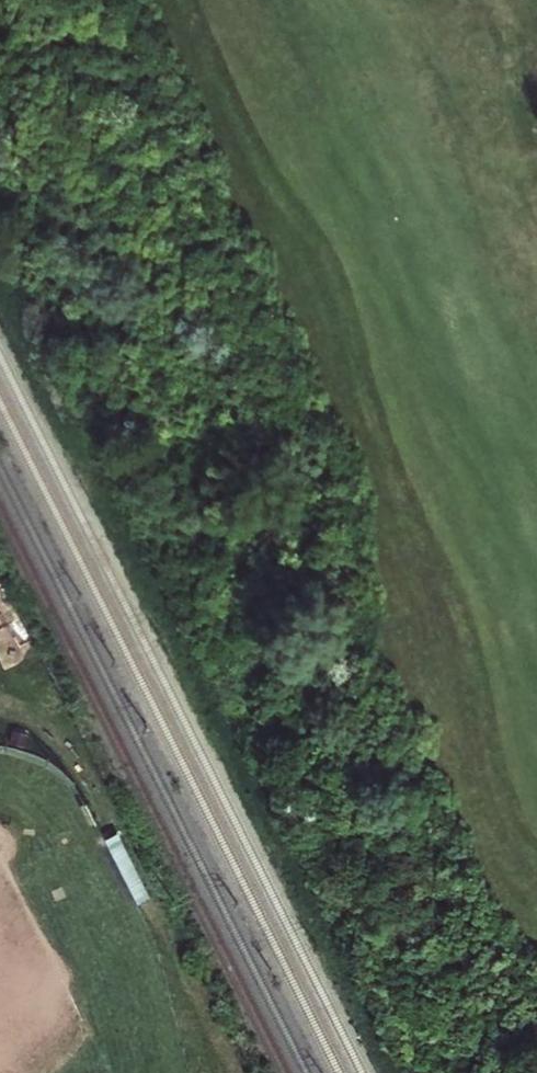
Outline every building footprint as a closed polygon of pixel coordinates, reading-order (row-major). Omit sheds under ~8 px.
[(28,630),(0,665),(0,670),(2,674),(40,653),(28,630)] [(119,834),(106,840),(138,904),(151,898),(119,834)]
